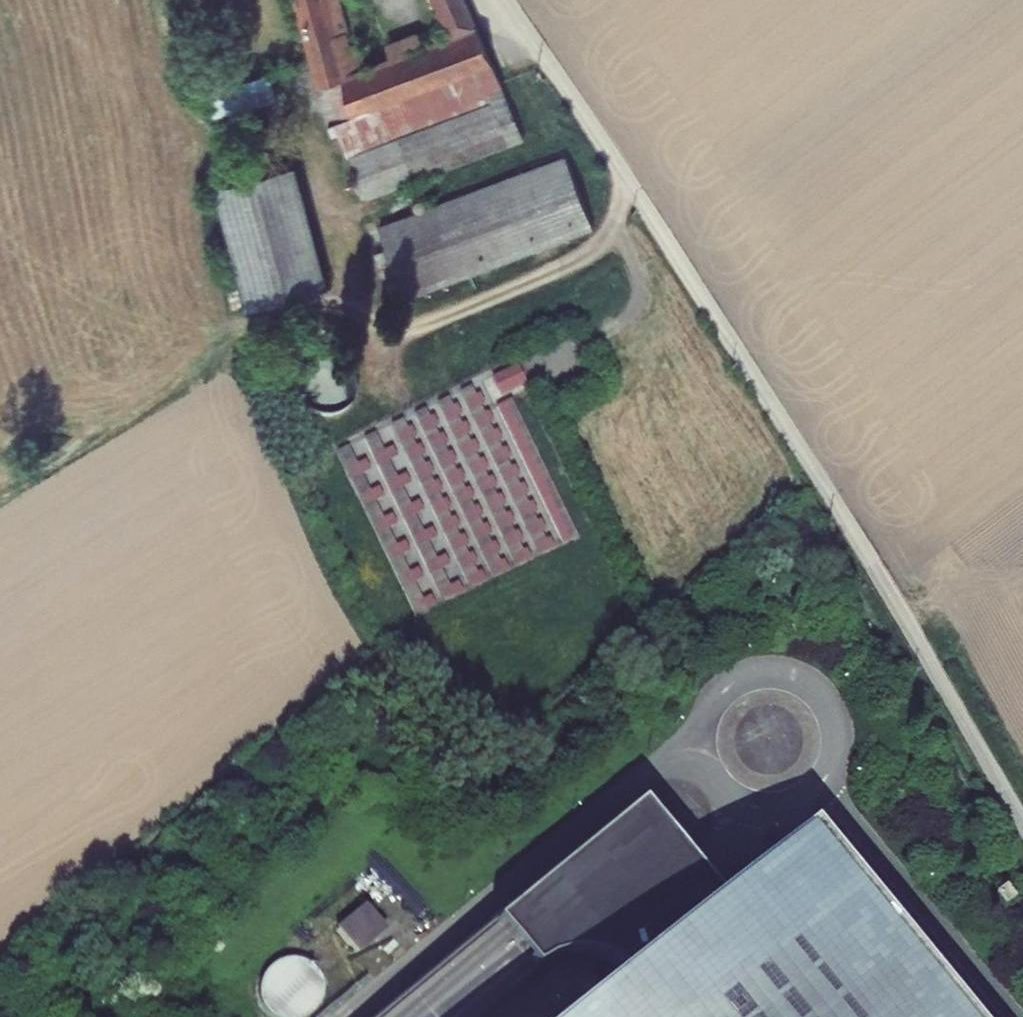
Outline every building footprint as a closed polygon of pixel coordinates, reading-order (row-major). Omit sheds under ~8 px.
[(311,26),(337,18),(337,16),(352,11),(349,0),(304,0),(311,26)] [(382,187),(369,140),(465,102),(478,89),(506,79),(473,0),(444,0),(456,29),(429,39),(396,53),(359,67),(352,41),(342,43),(340,36),(316,43),(338,126),(349,121),(374,190),(382,187)] [(337,18),(311,26),(316,43),(340,36),(342,35),(337,18)] [(390,37),(396,53),(429,39),(423,24),(390,37)] [(268,72),(205,88),(213,118),(275,101),(268,72)] [(369,140),(382,187),(527,134),(506,79),(478,89),(465,102),(369,140)] [(598,223),(572,151),(382,221),(408,293),(598,223)] [(297,176),(229,196),(261,306),(326,287),(321,272),(325,271),(297,176)] [(523,363),(499,374),(508,393),(532,382),(523,363)] [(302,395),(335,399),(339,371),(305,367),(302,395)] [(484,393),(471,400),(475,409),(488,402),(484,393)] [(511,402),(502,406),(567,543),(577,539),(511,402)] [(461,404),(448,410),(452,419),(465,413),(461,404)] [(493,411),(479,418),(483,427),(497,420),(493,411)] [(438,416),(424,422),(428,431),(442,424),(438,416)] [(470,422),(457,429),(461,438),(474,431),(470,422)] [(415,426),(401,432),(406,442),(419,435),(415,426)] [(502,430),(488,437),(493,446),(506,439),(502,430)] [(446,434),(433,440),(437,449),(451,443),(446,434)] [(479,441),(465,447),(470,456),(484,449),(479,441)] [(424,445),(410,451),(415,460),(428,453),(424,445)] [(397,447),(379,456),(383,465),(401,456),(397,447)] [(510,447),(497,454),(501,463),(515,457),(510,447)] [(455,452),(442,458),(446,468),(460,461),(455,452)] [(488,458),(474,465),(479,474),(492,467),(488,458)] [(369,460),(351,469),(355,478),(373,469),(369,460)] [(433,463),(419,470),(424,479),(437,472),(433,463)] [(519,466),(505,472),(510,481),(523,475),(519,466)] [(451,477),(455,486),(468,479),(464,470),(451,477)] [(410,474),(392,483),(396,492),(414,483),(410,474)] [(497,477),(483,483),(487,492),(501,486),(497,477)] [(442,481),(428,487),(433,496),(446,490),(442,481)] [(528,485),(515,491),(519,501),(532,494),(528,485)] [(382,488),(364,496),(368,505),(386,496),(382,488)] [(473,488),(459,494),(463,504),(477,497),(473,488)] [(506,496),(492,502),(497,511),(510,505),(506,496)] [(450,499),(437,505),(441,514),(455,507),(450,499)] [(423,501),(405,510),(409,519),(428,510),(423,501)] [(537,503),(524,510),(528,518),(541,512),(537,503)] [(482,507),(469,514),(473,523),(487,516),(482,507)] [(515,513),(501,520),(506,529),(519,522),(515,513)] [(395,515),(377,524),(381,533),(400,524),(395,515)] [(460,518),(447,525),(451,534),(464,527),(460,518)] [(545,521),(532,527),(536,536),(550,530),(545,521)] [(491,525),(477,531),(482,540),(495,534),(491,525)] [(437,529),(419,538),(423,547),(441,539),(437,529)] [(510,538),(514,547),(528,540),(523,531),(510,538)] [(468,535),(455,542),(459,551),(473,544),(468,535)] [(554,539),(541,545),(545,555),(559,548),(554,539)] [(408,543),(390,551),(394,560),(413,552),(408,543)] [(500,543),(486,549),(490,559),(504,552),(500,543)] [(532,550),(519,556),(523,565),(537,559),(532,550)] [(477,554),(464,560),(468,569),(482,563),(477,554)] [(450,556),(432,565),(436,574),(454,565),(450,556)] [(508,561),(495,568),(499,576),(513,570),(508,561)] [(422,570),(404,579),(408,588),(426,579),(422,570)] [(486,572),(473,578),(477,588),(491,581),(486,572)] [(463,583),(445,592),(449,601),(467,592),(463,583)] [(434,597),(416,606),(421,615),(439,606),(434,597)] [(806,828),(719,900),(640,803),(378,1016),(473,1016),(541,961),(551,956),(563,953),(575,952),(587,954),(598,957),(609,964),(618,972),(622,979),(576,1016),(961,1016),(806,828)] [(367,907),(338,930),(359,956),(388,932),(367,907)] [(281,961),(280,962),(272,966),(267,971),(263,976),(262,979),(261,983),(260,985),(260,987),(260,996),(262,1003),(263,1007),(266,1010),(267,1012),(272,1016),(273,1016),(310,1016),(313,1015),(314,1014),(317,1010),(319,1008),(320,1006),(323,998),(323,994),(323,989),(323,985),(322,983),(322,981),(321,979),(320,976),(317,973),(313,968),(311,966),(303,962),(295,960),(288,960),(281,961)]
